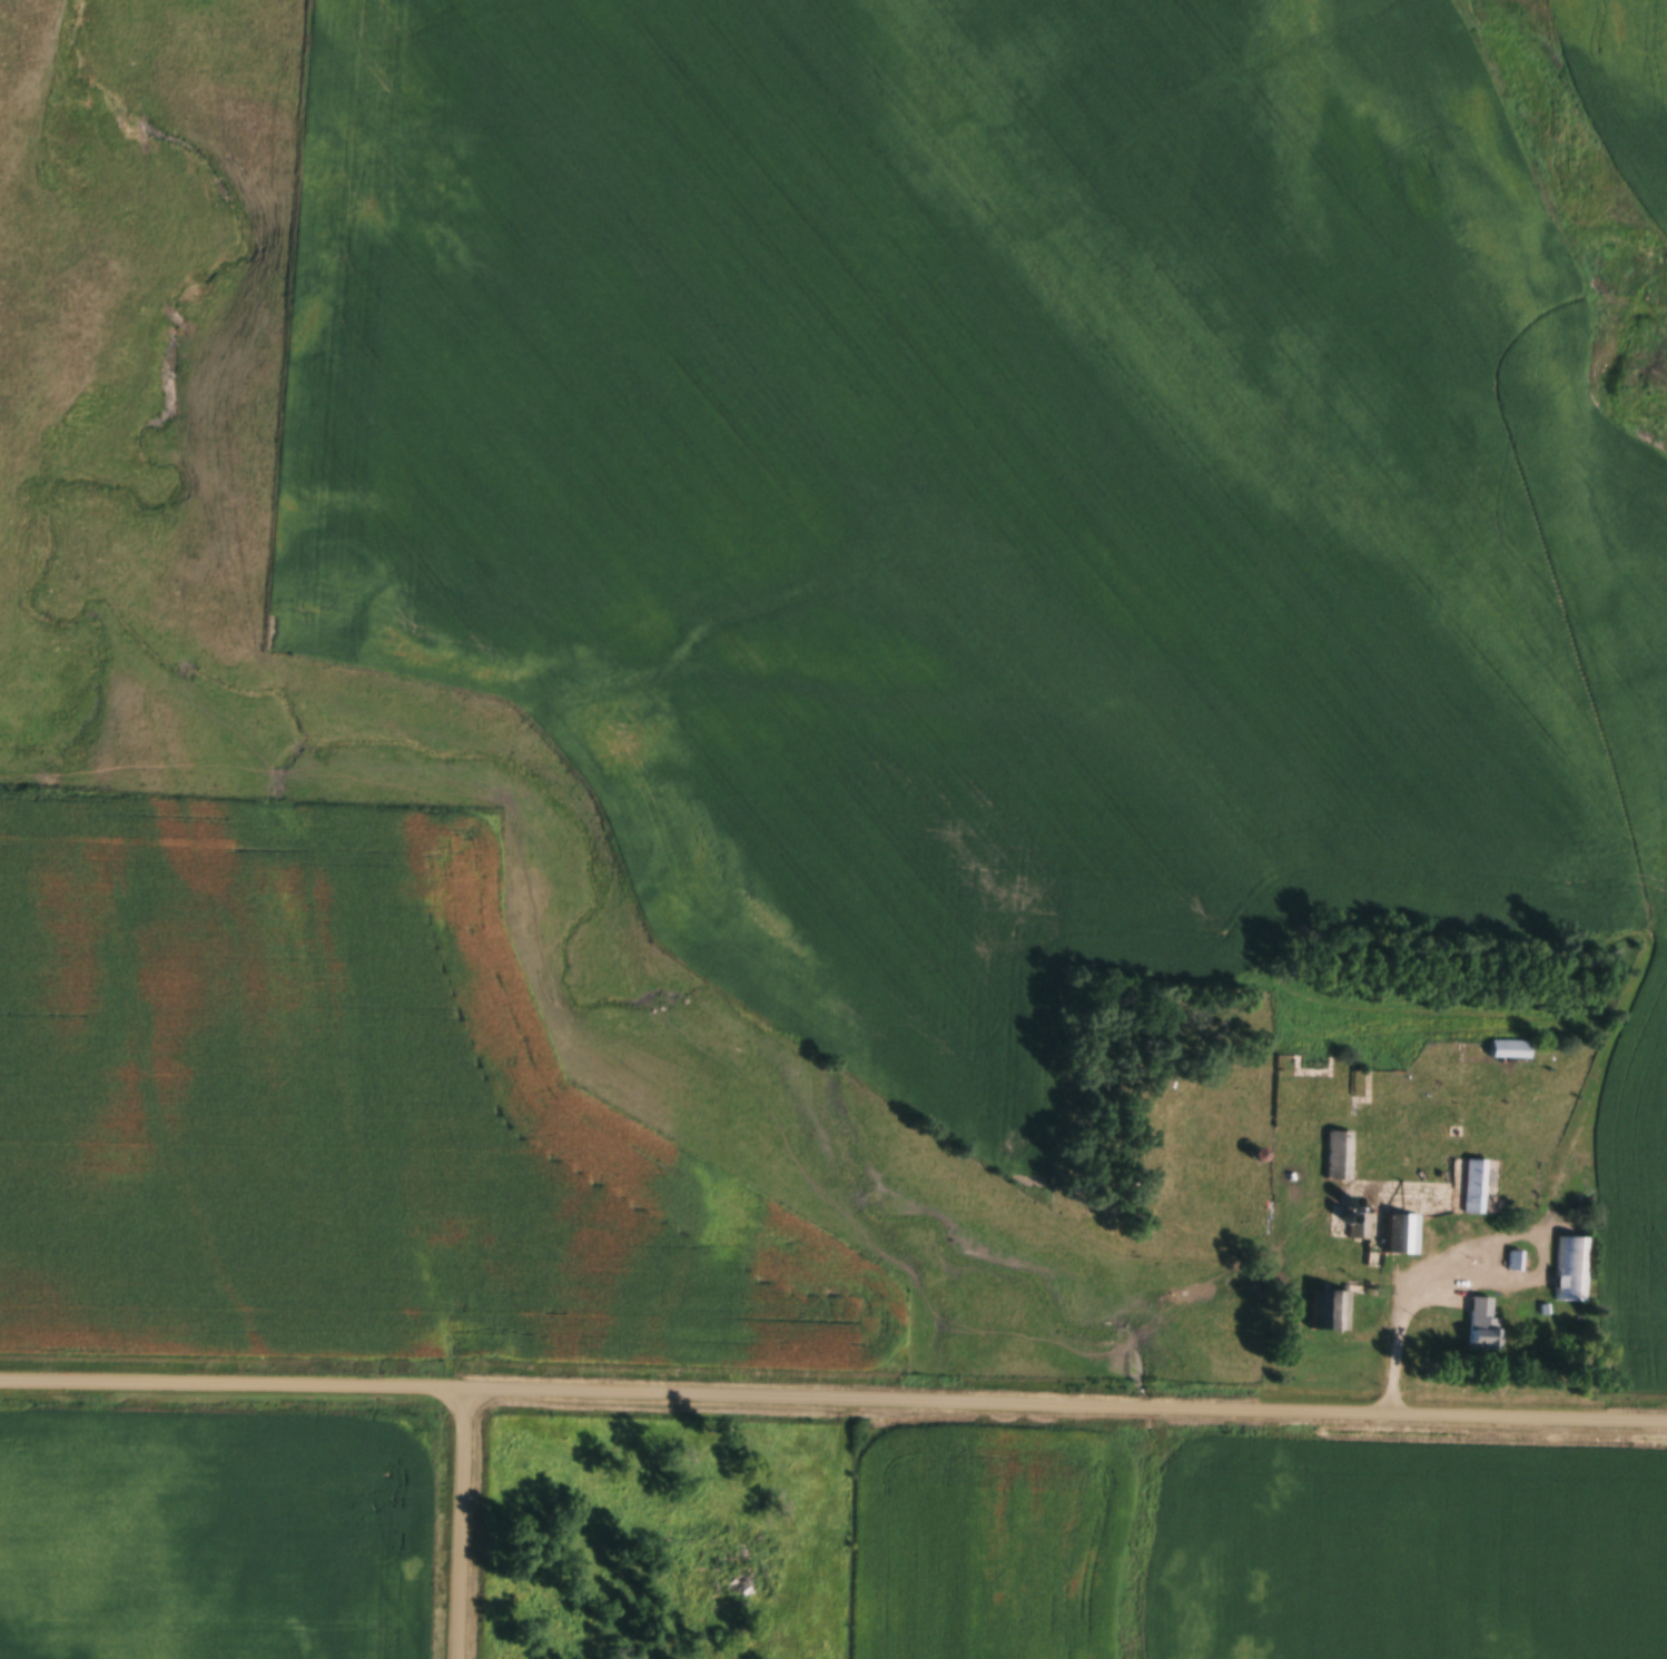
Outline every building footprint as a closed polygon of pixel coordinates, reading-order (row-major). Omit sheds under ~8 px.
[(1527,1040),(1488,1040),(1488,1058),(1527,1058),(1527,1040)] [(1324,1132),(1324,1181),(1350,1181),(1350,1132),(1324,1132)] [(1462,1214),(1484,1214),(1484,1160),(1462,1160),(1462,1214)] [(1416,1254),(1416,1215),(1384,1215),(1384,1254),(1416,1254)] [(1586,1302),(1587,1237),(1555,1237),(1554,1302),(1586,1302)] [(1519,1270),(1519,1252),(1507,1252),(1508,1271),(1519,1270)] [(1308,1332),(1346,1332),(1346,1292),(1308,1292),(1308,1332)] [(1489,1318),(1490,1298),(1469,1297),(1467,1350),(1495,1351),(1496,1318),(1489,1318)]
